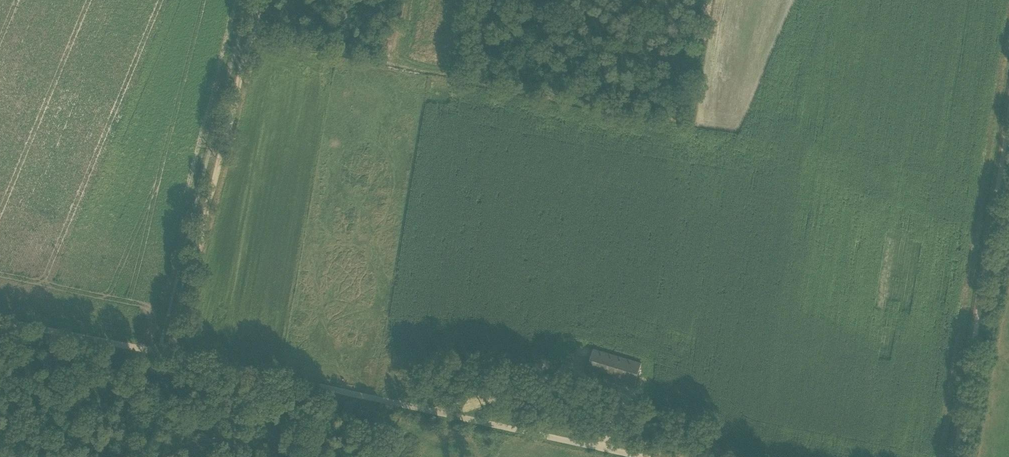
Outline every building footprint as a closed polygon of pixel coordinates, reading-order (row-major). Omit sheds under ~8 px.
[(593,349),(586,373),(635,387),(642,364),(593,349)]
